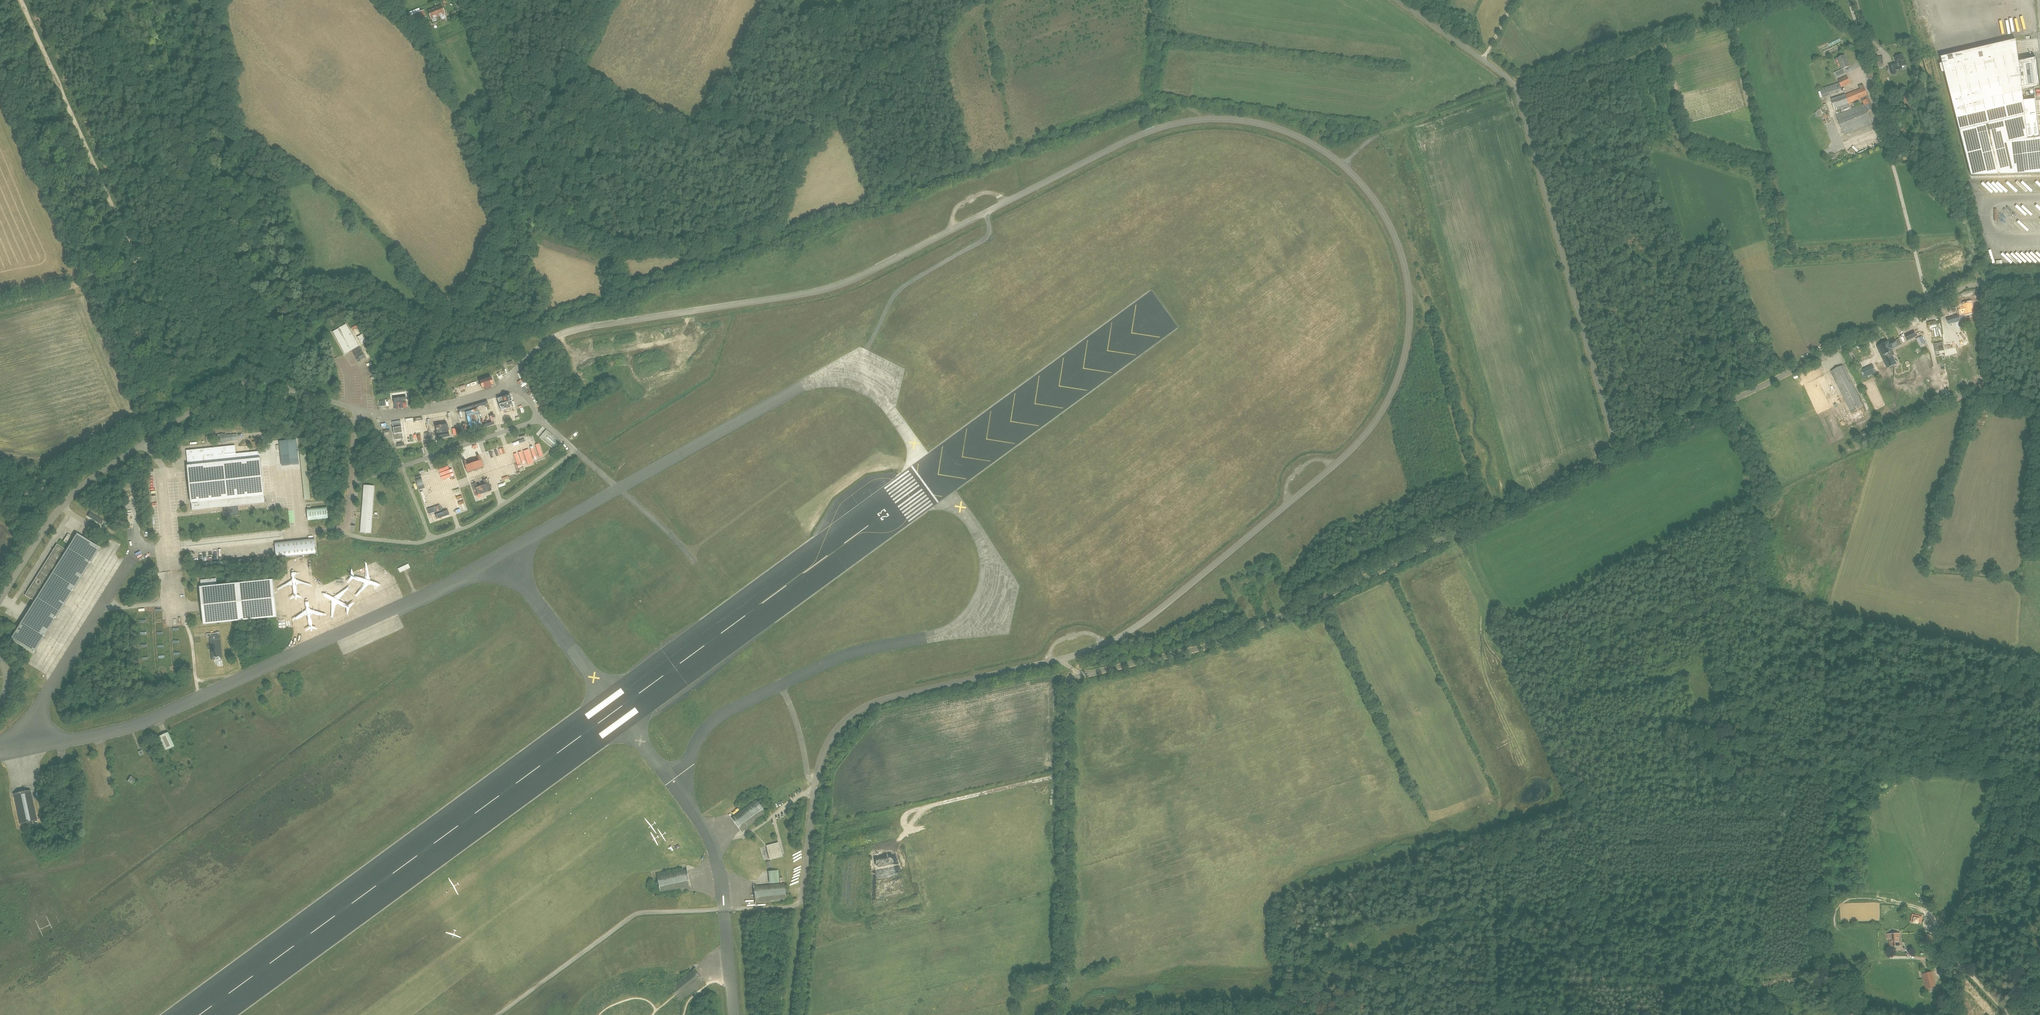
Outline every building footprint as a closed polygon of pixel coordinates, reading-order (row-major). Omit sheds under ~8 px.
[(435,8),(438,16),(440,16),(442,19),(446,18),(445,14),(442,6),(435,8)] [(436,17),(438,16),(435,8),(428,11),(431,19),(432,19),(433,23),(438,21),(436,17)] [(426,11),(419,13),(423,24),(428,22),(427,18),(429,17),(426,11)] [(1836,16),(1830,21),(1836,30),(1843,25),(1836,16)] [(432,41),(427,31),(421,33),(426,44),(432,41)] [(2036,100),(2024,102),(2022,92),(2039,88),(2036,59),(2019,62),(2016,41),(1941,58),(1971,177),(2039,175),(2039,136),(2036,100)] [(1842,70),(1844,69),(1850,66),(1845,55),(1837,59),(1842,69),(1842,70)] [(1894,63),(1889,65),(1892,74),(1897,73),(1896,70),(1902,68),(1903,71),(1907,69),(1906,64),(1904,58),(1903,59),(1902,55),(1895,57),(1896,61),(1897,63),(1894,64),(1894,63)] [(1842,70),(1842,69),(1835,73),(1837,78),(1846,73),(1844,69),(1842,70)] [(1839,83),(1842,88),(1851,83),(1847,76),(1838,80),(1839,83)] [(1863,101),(1869,99),(1864,88),(1860,89),(1846,95),(1846,96),(1848,104),(1861,98),(1863,101)] [(1835,111),(1849,106),(1848,104),(1846,96),(1837,99),(1832,101),(1835,111)] [(1864,104),(1867,112),(1873,110),(1869,99),(1863,101),(1864,104)] [(1872,123),(1867,112),(1864,104),(1836,116),(1844,135),(1872,123)] [(1975,184),(1985,193),(1988,191),(1990,193),(1993,192),(1994,193),(1997,190),(2000,193),(2004,191),(2005,193),(2008,189),(2004,191),(2000,188),(2001,188),(1998,182),(1997,181),(1995,183),(1997,186),(1992,182),(1990,184),(1986,181),(1984,183),(1982,182),(1980,184),(1976,181),(1975,183),(1975,184)] [(1997,247),(1996,249),(2005,258),(2007,256),(1997,247)] [(258,253),(236,270),(237,271),(259,254),(258,253)] [(122,274),(106,282),(107,283),(123,275),(122,274)] [(275,286),(253,303),(254,305),(276,287),(275,286)] [(135,301),(119,308),(120,310),(136,302),(135,301)] [(1965,314),(1973,313),(1971,303),(1963,305),(1965,314)] [(1949,324),(1960,321),(1958,315),(1947,318),(1949,324)] [(347,324),(332,332),(345,354),(350,351),(351,350),(352,350),(358,361),(360,360),(365,357),(359,346),(347,324)] [(1928,326),(1929,330),(1932,330),(1933,337),(1939,336),(1937,324),(1928,326)] [(1914,333),(1905,337),(1908,343),(1917,338),(1914,333)] [(360,335),(357,337),(361,344),(366,341),(364,338),(362,339),(360,335)] [(1894,355),(1892,349),(1902,344),(1899,339),(1895,341),(1894,339),(1888,342),(1888,341),(1877,347),(1882,356),(1888,353),(1890,357),(1894,355)] [(1939,352),(1944,351),(1943,342),(1934,344),(1936,352),(1939,352)] [(1864,374),(1865,378),(1876,373),(1872,365),(1862,370),(1864,374)] [(1851,412),(1863,406),(1843,366),(1831,372),(1851,412)] [(479,382),(481,389),(482,388),(483,391),(489,390),(488,386),(493,385),(491,378),(479,382)] [(526,387),(524,389),(531,399),(533,398),(526,387)] [(511,398),(510,395),(498,399),(501,411),(514,408),(511,398)] [(402,408),(404,408),(403,402),(406,402),(405,396),(393,398),(394,404),(396,403),(397,409),(400,408),(399,403),(401,403),(402,408)] [(488,401),(457,411),(458,414),(460,420),(462,419),(460,413),(487,405),(488,410),(491,409),(488,401)] [(477,409),(463,414),(467,428),(476,425),(481,423),(479,417),(477,409)] [(464,424),(461,425),(464,432),(495,422),(494,419),(492,413),(490,414),(492,420),(486,422),(483,423),(481,423),(478,424),(476,425),(467,428),(465,428),(464,424)] [(252,424),(254,425),(253,426),(253,427),(258,429),(259,429),(262,422),(255,418),(252,424)] [(401,421),(392,422),(395,440),(404,439),(401,421)] [(437,439),(448,437),(446,425),(435,427),(437,439)] [(561,443),(546,430),(539,438),(554,450),(561,443)] [(220,435),(217,435),(218,443),(226,442),(226,441),(237,440),(236,434),(226,435),(225,434),(223,435),(223,434),(220,435)] [(297,439),(279,441),(282,466),(299,464),(297,439)] [(263,480),(261,458),(260,458),(260,457),(259,452),(247,453),(236,454),(235,446),(187,451),(188,466),(187,466),(191,502),(191,503),(192,510),(265,503),(264,496),(265,496),(264,493),(264,492),(263,480)] [(528,450),(523,452),(527,465),(533,464),(528,450)] [(306,453),(300,454),(305,501),(311,500),(306,453)] [(466,461),(463,462),(467,474),(484,468),(480,456),(476,457),(477,462),(467,465),(466,461)] [(476,482),(471,484),(476,496),(491,491),(487,478),(481,480),(483,485),(477,487),(476,482)] [(275,479),(263,480),(264,492),(276,491),(275,479)] [(362,513),(362,514),(360,532),(371,533),(374,486),(364,486),(362,513)] [(440,506),(427,510),(429,514),(435,513),(437,519),(451,514),(448,508),(441,510),(440,506)] [(308,520),(328,518),(327,507),(307,510),(307,516),(308,520)] [(90,513),(88,516),(101,525),(103,521),(90,513)] [(12,636),(10,639),(33,654),(100,548),(99,548),(97,547),(77,534),(66,550),(57,544),(54,549),(53,550),(47,559),(47,560),(46,561),(45,563),(43,565),(42,568),(40,570),(36,577),(35,579),(30,587),(29,588),(25,595),(34,601),(17,629),(16,631),(13,635),(12,636)] [(276,558),(316,554),(315,539),(275,543),(276,552),(276,558)] [(206,551),(191,552),(192,567),(207,566),(206,551)] [(398,568),(400,572),(410,567),(408,563),(398,568)] [(201,587),(200,587),(204,624),(277,617),(273,580),(217,586),(216,578),(201,580),(201,587)] [(1509,624),(1505,615),(1498,618),(1502,626),(1509,624)] [(207,634),(207,637),(209,637),(212,660),(222,659),(220,635),(219,633),(207,634)] [(168,732),(158,737),(165,751),(175,746),(168,732)] [(135,786),(137,782),(135,781),(136,780),(131,777),(128,782),(135,786)] [(29,825),(33,824),(32,821),(37,820),(31,790),(13,793),(20,824),(25,823),(26,826),(29,825)] [(766,814),(765,812),(763,810),(766,808),(766,807),(764,805),(762,802),(759,804),(756,799),(741,810),(731,818),(741,832),(757,821),(766,814)] [(780,848),(778,843),(766,846),(770,859),(782,856),(780,850),(779,851),(779,849),(780,848)] [(659,888),(660,891),(660,893),(690,886),(687,869),(656,876),(658,881),(654,881),(655,885),(656,888),(656,889),(659,888)] [(778,870),(770,871),(770,881),(779,880),(778,870)] [(785,883),(754,886),(755,904),(786,901),(786,896),(789,895),(788,888),(785,888),(785,883)] [(1889,934),(1890,947),(1901,946),(1900,933),(1889,934)] [(1926,934),(1922,944),(1931,947),(1935,937),(1926,934)] [(1938,951),(1943,945),(1938,941),(1934,947),(1938,951)] [(705,983),(700,976),(694,969),(692,970),(691,971),(688,974),(686,975),(669,988),(672,992),(670,994),(673,997),(674,1000),(677,998),(680,1002),(697,989),(705,983)] [(1933,971),(1922,974),(1926,990),(1936,987),(1933,971)]
